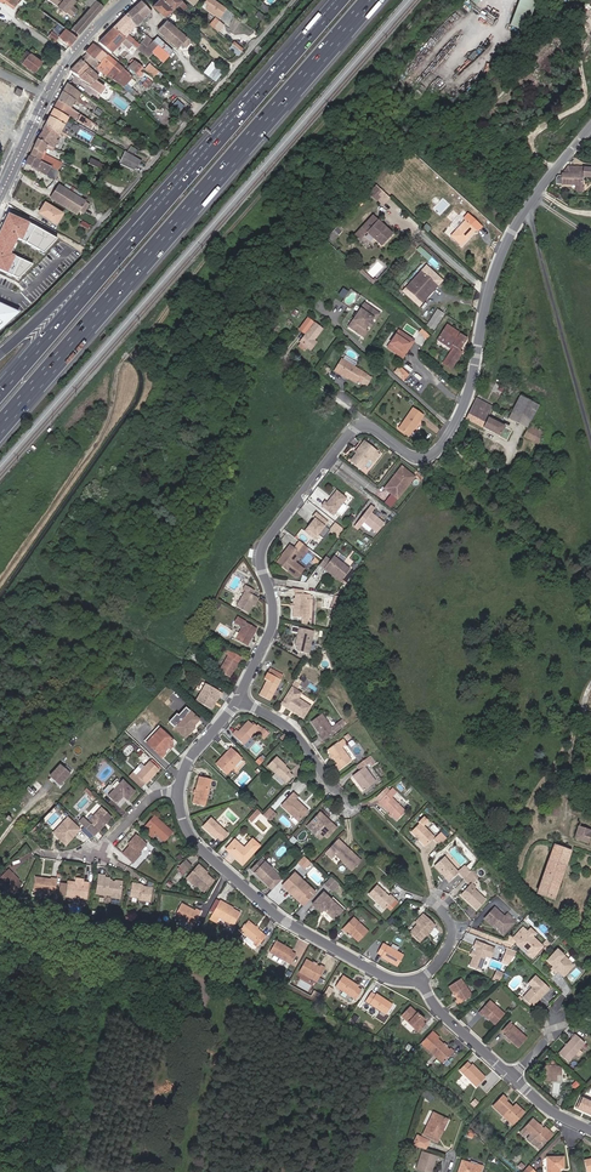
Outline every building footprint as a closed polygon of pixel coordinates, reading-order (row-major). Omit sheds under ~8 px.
[(19,10),(24,4),(20,1),(21,0),(6,0),(19,10)] [(67,12),(75,1),(76,0),(50,0),(67,12)] [(173,8),(164,0),(158,0),(152,5),(164,17),(173,8)] [(225,8),(222,5),(222,6),(215,0),(206,0),(205,2),(213,8),(210,12),(215,15),(218,10),(221,13),(225,8)] [(535,0),(518,0),(507,24),(521,31),(535,0)] [(81,6),(75,1),(67,12),(73,16),(81,6)] [(70,31),(77,36),(104,6),(97,1),(91,8),(79,21),(70,31)] [(141,2),(133,9),(138,15),(137,16),(142,21),(151,13),(141,2)] [(133,9),(125,16),(136,27),(140,23),(142,21),(137,16),(138,15),(133,9)] [(125,16),(112,29),(125,39),(135,48),(139,44),(131,37),(138,28),(136,27),(125,16)] [(215,18),(210,25),(218,31),(223,25),(215,18)] [(193,42),(167,19),(158,29),(178,46),(180,43),(187,48),(193,42)] [(58,24),(52,30),(56,33),(62,27),(58,24)] [(58,36),(70,45),(77,36),(70,31),(65,28),(58,36)] [(112,29),(98,43),(111,54),(125,39),(112,29)] [(54,42),(58,36),(52,32),(48,37),(54,42)] [(150,61),(161,49),(153,42),(146,36),(139,44),(135,48),(150,61)] [(161,49),(166,44),(158,37),(153,42),(161,49)] [(234,41),(229,48),(238,55),(243,48),(234,41)] [(85,52),(87,53),(99,64),(96,68),(100,71),(102,74),(123,87),(136,99),(139,95),(137,93),(133,89),(127,84),(132,77),(116,62),(93,44),(85,52)] [(169,56),(173,51),(166,44),(161,49),(169,56)] [(157,68),(169,56),(161,49),(150,61),(151,62),(157,68)] [(87,53),(81,60),(95,73),(96,75),(100,71),(96,68),(99,64),(87,53)] [(41,61),(30,54),(23,64),(34,71),(41,61)] [(81,60),(70,70),(80,78),(86,82),(86,83),(87,84),(97,91),(101,85),(96,81),(93,80),(91,78),(95,73),(81,60)] [(134,61),(128,67),(135,74),(141,67),(134,61)] [(203,72),(216,80),(223,69),(210,61),(203,72)] [(150,64),(144,70),(153,76),(157,71),(150,64)] [(146,75),(142,80),(150,87),(154,82),(146,75)] [(81,94),(67,84),(58,100),(71,108),(73,105),(78,108),(80,104),(84,107),(86,105),(78,99),(81,94)] [(132,102),(135,98),(125,89),(123,91),(125,93),(124,96),(132,102)] [(71,108),(58,100),(54,107),(70,116),(71,114),(73,117),(77,119),(77,121),(92,130),(95,124),(71,108)] [(184,107),(178,102),(173,107),(179,113),(184,107)] [(97,108),(93,113),(99,117),(103,112),(97,108)] [(65,120),(67,117),(58,112),(54,119),(50,117),(45,125),(55,132),(59,135),(66,138),(67,135),(61,131),(65,125),(68,126),(69,123),(65,120)] [(47,145),(54,148),(58,142),(56,140),(59,135),(55,132),(45,125),(42,130),(43,130),(37,138),(47,145)] [(50,167),(57,170),(61,162),(45,153),(48,150),(52,152),(54,148),(47,145),(37,138),(32,149),(29,156),(50,167)] [(584,160),(590,154),(583,148),(578,154),(584,160)] [(126,152),(119,164),(133,171),(140,160),(126,152)] [(45,175),(50,167),(29,156),(26,164),(45,175)] [(113,169),(90,159),(89,163),(111,173),(113,169)] [(590,178),(590,168),(567,166),(563,173),(562,176),(559,176),(557,178),(556,184),(577,185),(584,185),(584,177),(590,178)] [(50,167),(45,175),(53,180),(55,178),(60,172),(57,170),(50,167)] [(50,198),(76,214),(85,201),(81,198),(70,191),(64,187),(59,184),(50,198)] [(66,184),(64,187),(70,191),(81,198),(83,194),(66,184)] [(376,185),(369,192),(383,205),(390,198),(376,185)] [(62,214),(45,203),(38,213),(56,224),(62,214)] [(376,223),(381,218),(376,212),(371,218),(376,223)] [(7,214),(0,230),(0,271),(18,278),(32,266),(11,255),(18,239),(25,243),(43,253),(57,239),(35,226),(7,214)] [(475,230),(476,231),(480,227),(467,214),(462,218),(465,221),(450,236),(461,245),(468,237),(466,235),(467,234),(468,235),(474,229),(475,230)] [(383,245),(396,231),(381,218),(376,223),(371,218),(366,224),(361,229),(363,231),(365,229),(368,232),(383,245)] [(355,236),(360,240),(368,232),(365,229),(363,231),(361,229),(355,236)] [(466,235),(468,237),(475,230),(474,229),(468,235),(467,234),(466,235)] [(74,248),(60,261),(67,268),(80,255),(74,248)] [(408,290),(418,300),(433,284),(422,274),(408,290)] [(373,324),(380,315),(366,303),(358,312),(355,316),(347,325),(362,337),(367,331),(370,328),(371,326),(373,324)] [(436,308),(428,325),(436,330),(445,313),(436,308)] [(317,342),(314,340),(323,330),(307,318),(299,330),(305,335),(300,342),(311,350),(317,342)] [(460,350),(467,339),(447,325),(439,337),(454,347),(453,349),(443,364),(451,369),(457,360),(454,358),(460,350)] [(398,354),(410,338),(397,328),(386,345),(398,354)] [(453,349),(454,347),(439,337),(438,339),(453,349)] [(401,356),(412,339),(410,338),(398,354),(401,356)] [(454,358),(457,360),(462,352),(460,350),(454,358)] [(329,367),(334,371),(339,374),(341,372),(356,382),(357,380),(362,382),(367,374),(341,358),(338,363),(334,360),(329,367)] [(326,374),(317,367),(313,372),(322,379),(326,374)] [(508,419),(527,428),(539,405),(520,396),(508,419)] [(505,426),(488,418),(493,407),(476,398),(466,418),(500,437),(505,426)] [(414,425),(416,426),(423,415),(410,407),(396,427),(409,436),(414,428),(413,427),(414,425)] [(524,437),(539,444),(544,433),(529,425),(524,437)] [(376,453),(377,451),(364,441),(362,444),(375,454),(376,453)] [(368,468),(379,454),(376,453),(375,454),(362,444),(355,452),(356,453),(350,460),(361,469),(364,465),(368,468)] [(405,481),(407,482),(412,476),(401,467),(385,489),(396,497),(405,484),(404,483),(405,481)] [(396,497),(398,499),(415,478),(412,476),(407,482),(405,481),(404,483),(405,484),(396,497)] [(342,512),(346,507),(345,505),(342,503),(346,498),(336,491),(326,503),(324,502),(321,505),(333,514),(336,510),(339,512),(342,512)] [(374,508),(370,505),(354,526),(357,529),(361,525),(368,531),(371,528),(376,532),(384,523),(377,518),(375,516),(374,515),(371,513),(374,508)] [(329,530),(324,526),(327,521),(316,512),(312,517),(314,518),(310,523),(311,523),(310,525),(309,524),(304,530),(314,538),(318,534),(323,538),(329,530)] [(345,530),(335,522),(329,530),(339,538),(345,530)] [(294,549),(292,547),(285,557),(283,555),(278,562),(288,569),(297,576),(299,576),(303,571),(298,567),(300,565),(296,562),(301,554),(303,555),(305,552),(303,550),(306,546),(300,542),(294,549)] [(283,555),(285,557),(292,547),(290,546),(282,555),(283,555)] [(320,565),(329,572),(330,570),(343,580),(351,569),(333,556),(330,560),(326,557),(320,565)] [(344,581),(343,580),(330,570),(329,572),(336,577),(346,586),(348,584),(344,581)] [(236,606),(248,613),(257,597),(252,594),(254,590),(245,585),(242,591),(244,593),(236,606)] [(293,608),(292,617),(300,618),(308,619),(311,619),(313,596),(310,596),(310,595),(305,594),(296,593),(295,598),(294,598),(293,605),(293,608)] [(235,640),(247,646),(256,628),(236,618),(234,622),(242,627),(235,640)] [(297,651),(308,653),(313,632),(299,629),(297,638),(298,638),(298,640),(296,640),(295,646),(298,646),(297,651)] [(219,671),(229,677),(240,657),(230,652),(219,671)] [(259,695),(270,701),(283,676),(269,668),(264,679),(266,680),(259,695)] [(218,697),(219,697),(222,692),(206,683),(196,700),(211,709),(218,697)] [(303,717),(311,705),(299,697),(302,692),(293,686),(283,702),(288,706),(288,707),(303,717)] [(179,715),(183,719),(190,710),(186,707),(179,715)] [(199,719),(190,710),(183,719),(179,715),(177,713),(169,721),(186,737),(192,730),(191,729),(192,727),(199,719)] [(319,737),(321,741),(345,722),(342,718),(331,728),(320,715),(310,723),(320,736),(319,737)] [(237,730),(233,734),(244,744),(245,746),(258,732),(261,735),(260,736),(265,740),(270,735),(265,730),(264,731),(259,726),(258,727),(254,724),(253,723),(252,724),(249,721),(239,731),(237,730)] [(173,743),(173,741),(172,739),(161,728),(147,742),(162,757),(166,753),(164,751),(169,746),(167,745),(169,743),(171,744),(173,743)] [(233,734),(232,735),(244,746),(245,746),(244,744),(233,734)] [(342,740),(327,751),(331,755),(333,756),(332,758),(337,765),(335,766),(339,771),(351,763),(341,748),(345,745),(342,740)] [(218,766),(227,774),(242,757),(232,748),(228,751),(230,753),(218,766)] [(291,772),(284,766),(285,765),(277,758),(269,767),(287,784),(293,777),(290,774),(291,772)] [(145,784),(158,769),(150,762),(143,769),(140,765),(133,772),(145,784)] [(51,775),(60,784),(70,773),(61,765),(51,775)] [(364,791),(375,783),(364,768),(353,776),(357,782),(358,781),(361,784),(360,785),(364,791)] [(193,803),(205,806),(211,778),(200,776),(196,789),(195,795),(193,803)] [(122,795),(127,800),(135,793),(122,781),(108,796),(116,804),(121,798),(120,797),(122,795)] [(384,790),(376,798),(380,801),(379,803),(390,814),(392,817),(396,821),(405,812),(391,798),(396,794),(392,791),(392,790),(391,791),(387,788),(385,790),(384,790)] [(299,822),(308,811),(305,808),(303,808),(301,806),(301,805),(296,800),(298,798),(295,794),(283,807),(299,822)] [(84,817),(79,822),(92,835),(97,830),(98,831),(104,825),(103,824),(105,822),(106,822),(112,816),(102,807),(88,821),(84,817)] [(265,817),(270,811),(268,809),(262,815),(265,817)] [(337,829),(321,813),(312,823),(322,832),(317,836),(321,840),(326,835),(329,838),(337,829)] [(148,824),(150,826),(156,818),(165,826),(166,825),(155,816),(148,824)] [(425,846),(434,837),(423,826),(428,821),(424,817),(418,822),(420,824),(411,833),(417,839),(419,841),(425,846)] [(80,829),(68,818),(54,832),(66,844),(66,843),(67,840),(72,835),(75,834),(80,829)] [(164,841),(173,832),(166,825),(165,826),(156,818),(150,826),(148,824),(143,829),(152,837),(155,833),(164,841)] [(221,840),(228,834),(211,818),(203,826),(216,838),(217,837),(221,840)] [(322,832),(312,823),(308,827),(317,836),(322,832)] [(587,844),(590,832),(590,831),(578,827),(574,839),(587,844)] [(439,845),(446,838),(441,833),(434,840),(439,845)] [(66,843),(75,834),(72,835),(67,840),(66,843)] [(141,853),(139,852),(146,844),(136,835),(129,843),(131,845),(123,853),(133,862),(141,853)] [(253,839),(245,848),(235,840),(226,849),(243,865),(260,845),(253,839)] [(337,839),(335,840),(341,846),(350,855),(352,853),(343,844),(337,839)] [(269,847),(274,851),(280,844),(275,840),(269,847)] [(335,840),(323,853),(330,859),(334,854),(350,869),(359,860),(352,853),(350,855),(341,846),(335,840)] [(537,894),(553,900),(570,851),(554,845),(537,894)] [(264,857),(260,853),(256,857),(260,861),(251,870),(261,879),(263,877),(264,879),(262,881),(269,887),(280,876),(263,859),(264,857)] [(459,872),(458,870),(444,856),(434,866),(448,882),(457,873),(459,872)] [(301,866),(306,861),(303,857),(298,863),(301,866)] [(192,865),(186,860),(179,868),(186,873),(192,865)] [(204,891),(214,880),(207,874),(205,871),(206,870),(199,864),(188,877),(195,883),(204,891)] [(463,879),(470,871),(465,866),(458,874),(463,879)] [(0,878),(0,882),(13,894),(23,884),(19,881),(17,881),(16,880),(17,879),(12,874),(12,873),(9,869),(0,878)] [(463,879),(468,883),(475,875),(471,871),(470,871),(463,879)] [(316,893),(294,873),(282,886),(289,893),(292,889),(294,891),(293,892),(301,899),(298,902),(303,906),(316,893)] [(114,894),(120,895),(122,883),(115,882),(112,881),(111,882),(109,882),(109,879),(109,878),(105,877),(105,875),(99,874),(97,893),(113,895),(114,894)] [(272,890),(282,879),(283,878),(280,876),(269,887),(272,890)] [(34,890),(54,893),(56,878),(52,877),(51,879),(36,877),(34,890)] [(331,877),(324,884),(332,891),(339,884),(331,877)] [(68,883),(60,882),(58,895),(86,899),(88,882),(83,881),(84,879),(78,878),(78,880),(76,879),(76,881),(76,884),(68,883)] [(139,899),(151,901),(153,888),(143,887),(141,886),(142,885),(141,884),(132,883),(130,896),(139,897),(139,899)] [(476,910),(486,900),(474,889),(476,887),(471,884),(461,895),(463,898),(464,897),(467,899),(466,900),(476,910)] [(391,896),(389,897),(378,886),(370,895),(385,909),(386,908),(390,911),(397,903),(394,900),(394,899),(391,896)] [(298,902),(301,899),(293,892),(294,891),(292,889),(289,893),(298,902)] [(333,920),(342,911),(331,900),(323,893),(312,905),(321,913),(324,909),(326,911),(325,912),(333,920)] [(342,911),(345,908),(333,897),(331,900),(342,911)] [(226,904),(220,900),(210,918),(213,920),(215,917),(217,919),(219,917),(233,925),(240,913),(225,905),(226,904)] [(56,910),(57,902),(50,901),(49,909),(56,910)] [(174,915),(193,926),(201,912),(195,909),(193,913),(188,910),(188,908),(181,904),(174,915)] [(511,923),(512,924),(516,919),(507,912),(504,915),(495,906),(484,918),(492,926),(494,924),(496,925),(499,928),(499,929),(506,928),(511,923)] [(410,933),(419,942),(435,925),(424,914),(420,918),(422,920),(417,925),(410,933)] [(358,941),(367,932),(353,918),(342,929),(345,932),(347,930),(350,934),(352,935),(358,941)] [(253,943),(257,947),(260,943),(263,939),(266,936),(248,921),(241,929),(247,935),(245,939),(252,945),(253,943)] [(499,929),(502,934),(512,924),(511,923),(506,928),(499,929)] [(532,957),(543,945),(523,927),(513,938),(516,941),(515,942),(521,947),(524,944),(527,946),(525,948),(528,951),(527,953),(532,957)] [(290,963),(296,954),(292,951),(292,950),(276,941),(270,952),(290,963)] [(470,966),(480,970),(486,957),(491,959),(495,949),(477,941),(474,947),(477,948),(475,953),(476,954),(475,956),(474,957),(470,966)] [(397,967),(404,955),(382,944),(377,953),(381,956),(380,957),(397,967)] [(507,947),(501,962),(510,966),(517,951),(507,947)] [(563,976),(573,965),(557,950),(547,961),(553,967),(557,970),(563,976)] [(283,959),(275,955),(273,959),(281,963),(283,959)] [(299,973),(317,982),(325,968),(321,966),(320,967),(316,965),(317,964),(314,963),(313,964),(306,959),(299,973)] [(498,982),(503,973),(496,970),(491,980),(498,982)] [(362,990),(358,987),(359,986),(343,975),(336,986),(356,1000),(362,990)] [(546,992),(544,990),(547,987),(535,975),(527,983),(532,987),(522,998),(532,1008),(541,998),(540,997),(541,996),(542,997),(546,992)] [(459,1004),(472,996),(460,979),(450,986),(454,992),(456,995),(458,999),(457,1000),(459,1004)] [(526,994),(532,987),(527,983),(521,990),(526,994)] [(386,1014),(393,1005),(376,993),(375,995),(371,992),(366,1001),(386,1014)] [(489,1018),(495,1024),(504,1015),(489,1001),(479,1012),(482,1015),(484,1013),(487,1017),(489,1018)] [(424,1020),(419,1015),(418,1016),(416,1014),(417,1013),(410,1006),(401,1016),(419,1032),(426,1024),(423,1021),(424,1020)] [(518,1048),(527,1039),(509,1023),(502,1031),(505,1034),(504,1035),(518,1048)] [(439,1038),(432,1031),(421,1043),(443,1063),(444,1062),(447,1066),(450,1062),(447,1059),(454,1051),(451,1049),(449,1050),(446,1047),(443,1045),(437,1039),(439,1038)] [(558,1054),(567,1062),(584,1043),(575,1035),(558,1054)] [(555,1075),(561,1075),(561,1068),(559,1066),(555,1066),(555,1065),(554,1065),(554,1061),(545,1061),(545,1065),(543,1065),(543,1074),(544,1074),(545,1082),(556,1081),(555,1075)] [(477,1087),(485,1078),(472,1064),(471,1065),(467,1062),(460,1069),(477,1087)] [(434,1099),(424,1091),(422,1097),(430,1104),(434,1099)] [(514,1106),(513,1108),(505,1101),(506,1099),(503,1096),(493,1106),(511,1123),(514,1121),(513,1120),(517,1116),(518,1111),(514,1106)] [(580,1097),(575,1108),(585,1112),(585,1111),(588,1112),(587,1114),(590,1115),(590,1102),(580,1097)] [(511,1123),(513,1124),(524,1112),(516,1105),(514,1106),(518,1111),(517,1116),(513,1120),(514,1121),(511,1123)] [(439,1130),(443,1132),(448,1122),(434,1115),(424,1137),(433,1142),(439,1130)] [(538,1149),(552,1134),(545,1127),(544,1128),(533,1118),(519,1133),(523,1137),(527,1133),(530,1135),(526,1139),(533,1145),(536,1141),(538,1142),(535,1146),(538,1149)] [(437,1144),(443,1132),(439,1130),(433,1142),(437,1144)] [(429,1144),(417,1138),(413,1148),(425,1152),(429,1144)] [(435,1159),(422,1155),(416,1171),(431,1171),(435,1159)] [(563,1168),(563,1157),(547,1157),(547,1171),(559,1171),(557,1171),(557,1168),(563,1168)] [(482,1167),(477,1165),(477,1166),(462,1162),(459,1171),(481,1171),(482,1167)]
